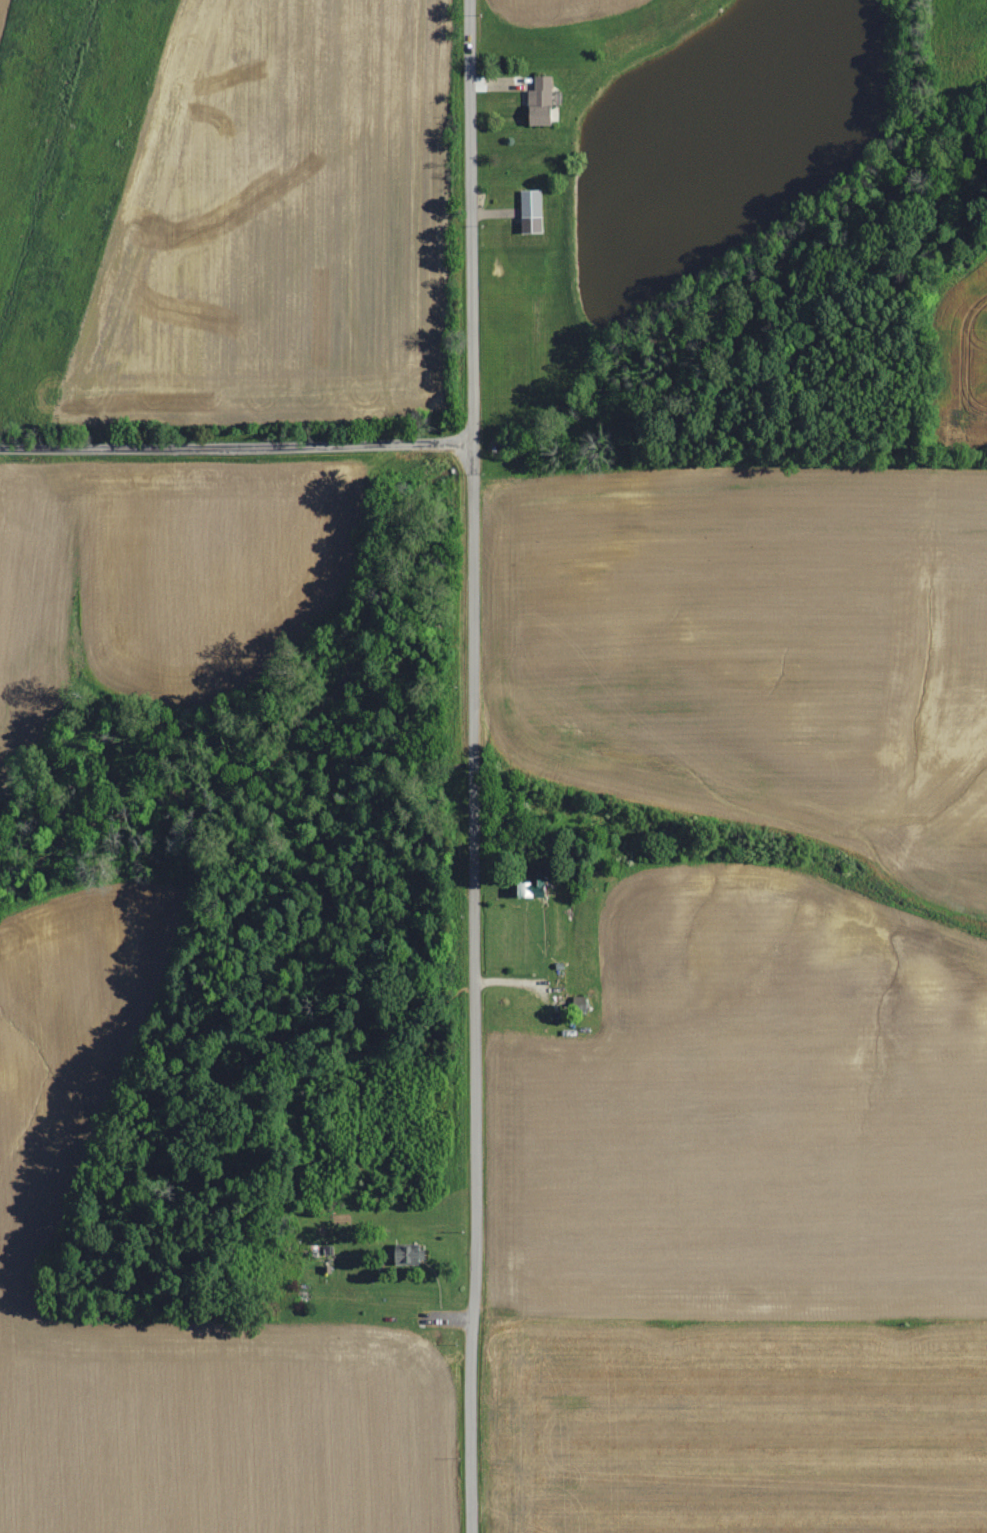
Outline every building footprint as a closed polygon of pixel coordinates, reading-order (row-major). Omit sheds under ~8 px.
[(555,76),(537,75),(537,89),(532,89),(532,125),(555,125),(555,76)] [(545,232),(544,190),(524,190),(525,232),(545,232)] [(547,887),(542,887),(543,869),(532,869),(532,883),(516,883),(515,897),(547,898),(547,887)] [(575,1011),(590,1011),(590,997),(576,996),(575,1011)] [(396,1247),(396,1265),(429,1264),(428,1246),(396,1247)]
